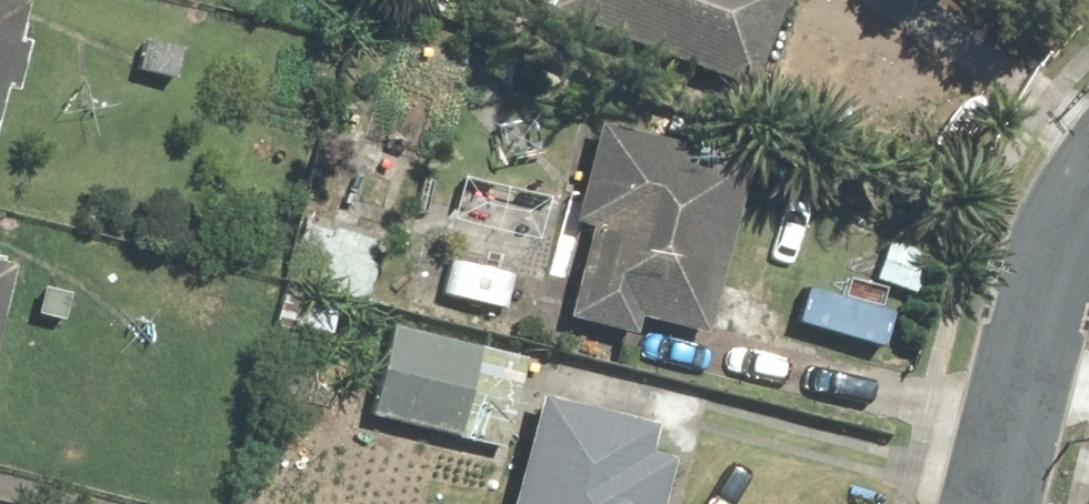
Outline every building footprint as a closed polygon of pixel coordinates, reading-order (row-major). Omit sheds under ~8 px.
[(538,12),(740,96),(780,0),(543,0),(538,12)] [(8,40),(17,7),(0,3),(0,102),(7,103),(22,44),(8,40)] [(740,165),(582,127),(535,320),(627,342),(632,324),(697,340),(740,165)] [(478,185),(466,232),(512,244),(524,197),(478,185)] [(771,196),(736,314),(857,350),(875,290),(907,300),(921,252),(876,239),(865,276),(799,256),(814,208),(771,196)] [(377,240),(297,222),(287,268),(300,271),(294,294),(361,310),(377,240)] [(451,260),(441,301),(505,316),(515,275),(451,260)] [(260,299),(256,330),(326,340),(330,308),(260,299)] [(384,327),(362,425),(500,456),(522,358),(384,327)] [(528,399),(503,503),(653,503),(664,460),(641,454),(647,429),(528,399)]
